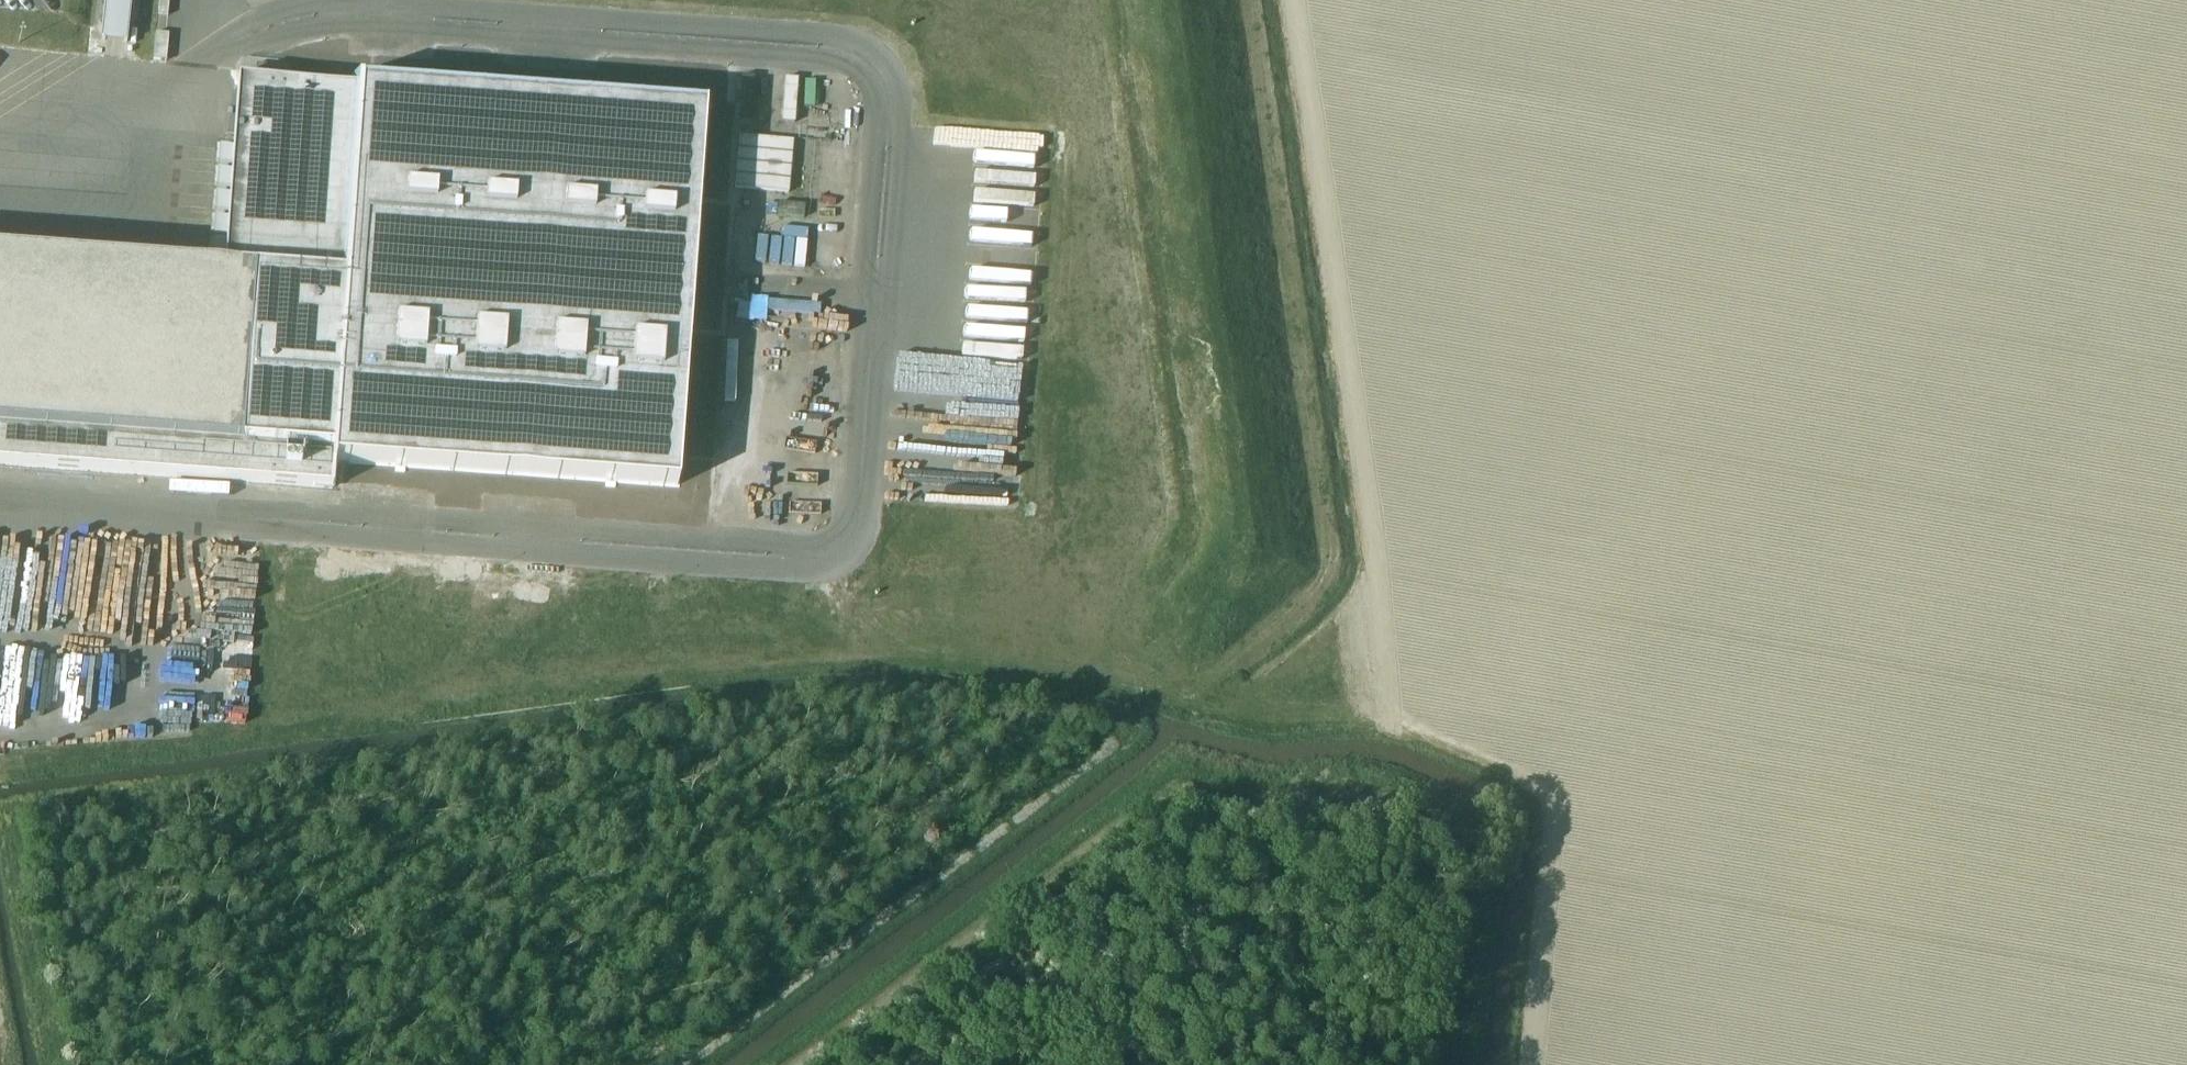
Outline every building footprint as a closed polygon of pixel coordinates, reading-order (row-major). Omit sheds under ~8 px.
[(101,40),(127,42),(131,0),(104,0),(101,40)] [(166,61),(168,34),(155,33),(152,60),(153,60),(166,61)] [(332,488),(334,462),(679,487),(706,107),(359,82),(358,88),(238,80),(225,260),(0,244),(0,463),(332,488)]
